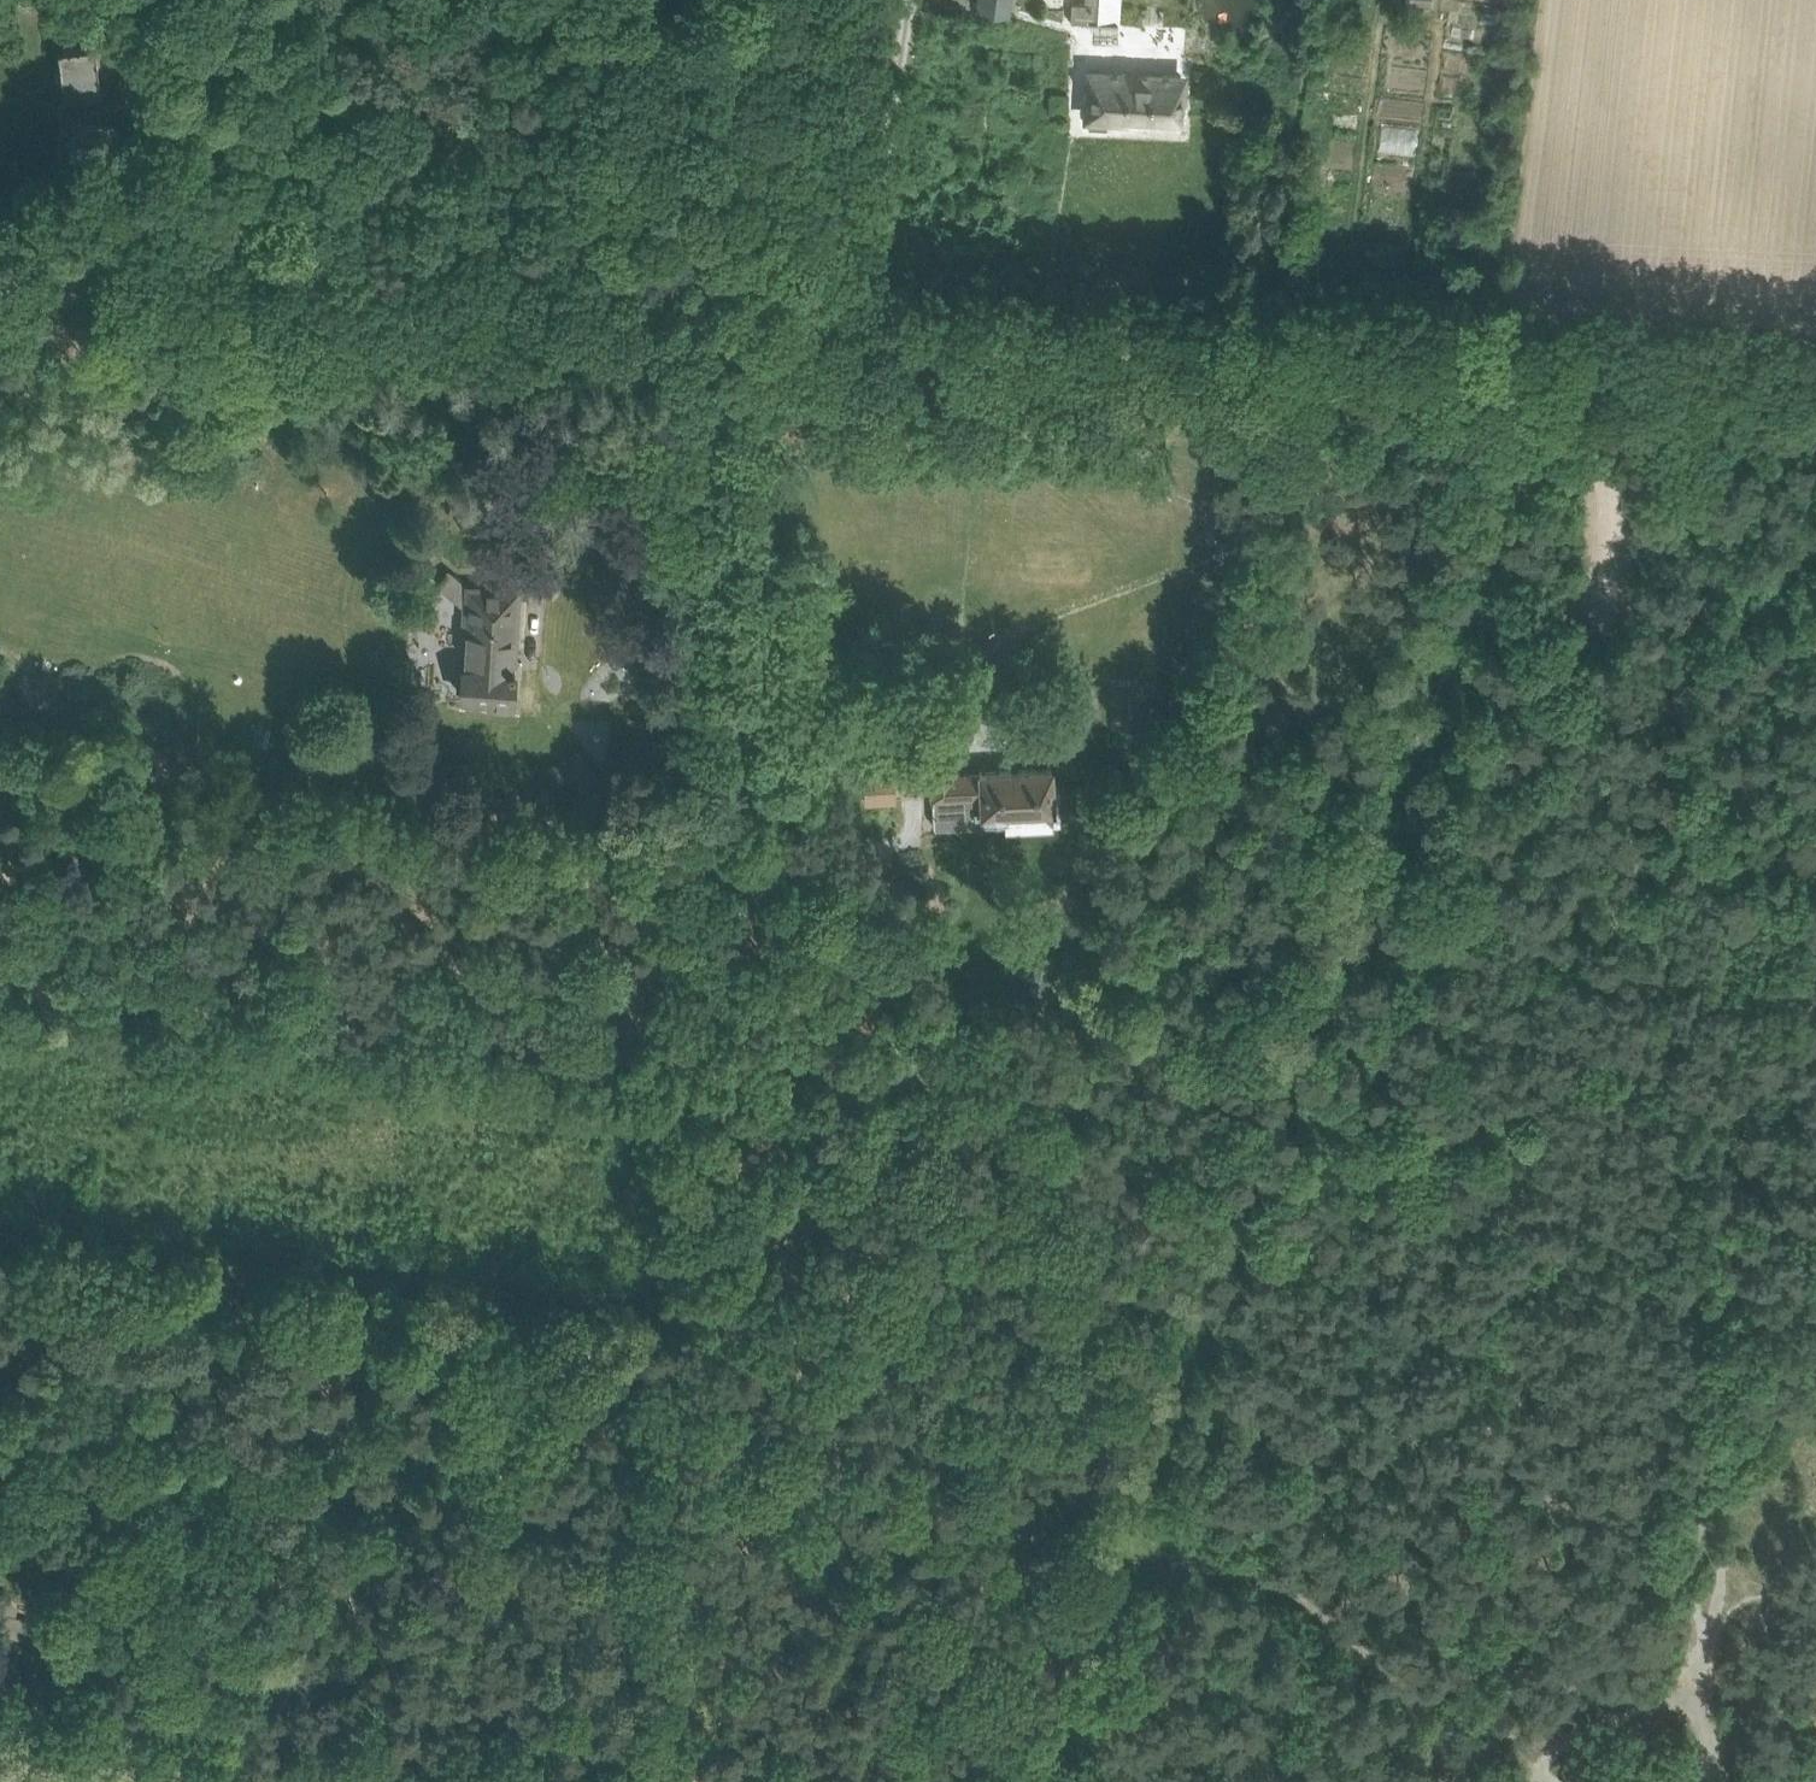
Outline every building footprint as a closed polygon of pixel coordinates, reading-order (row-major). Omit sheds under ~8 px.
[(976,13),(1009,16),(1011,0),(978,0),(976,13)] [(1071,22),(1120,24),(1121,0),(1084,0),(1084,3),(1072,3),(1071,22)] [(92,44),(58,48),(63,97),(101,91),(99,74),(123,72),(119,29),(90,32),(92,44)] [(1181,72),(1163,72),(1128,70),(1090,68),(1089,103),(1107,127),(1107,118),(1126,119),(1127,115),(1180,118),(1181,94),(1181,72)] [(448,572),(437,585),(465,608),(464,626),(469,626),(467,669),(463,669),(462,697),(492,698),(491,706),(514,707),(517,614),(519,590),(466,587),(448,572)] [(1055,802),(1055,792),(1053,790),(1052,767),(930,774),(931,800),(978,797),(979,815),(982,815),(982,819),(1006,817),(1006,814),(1054,811),(1053,803),(1055,802)]
